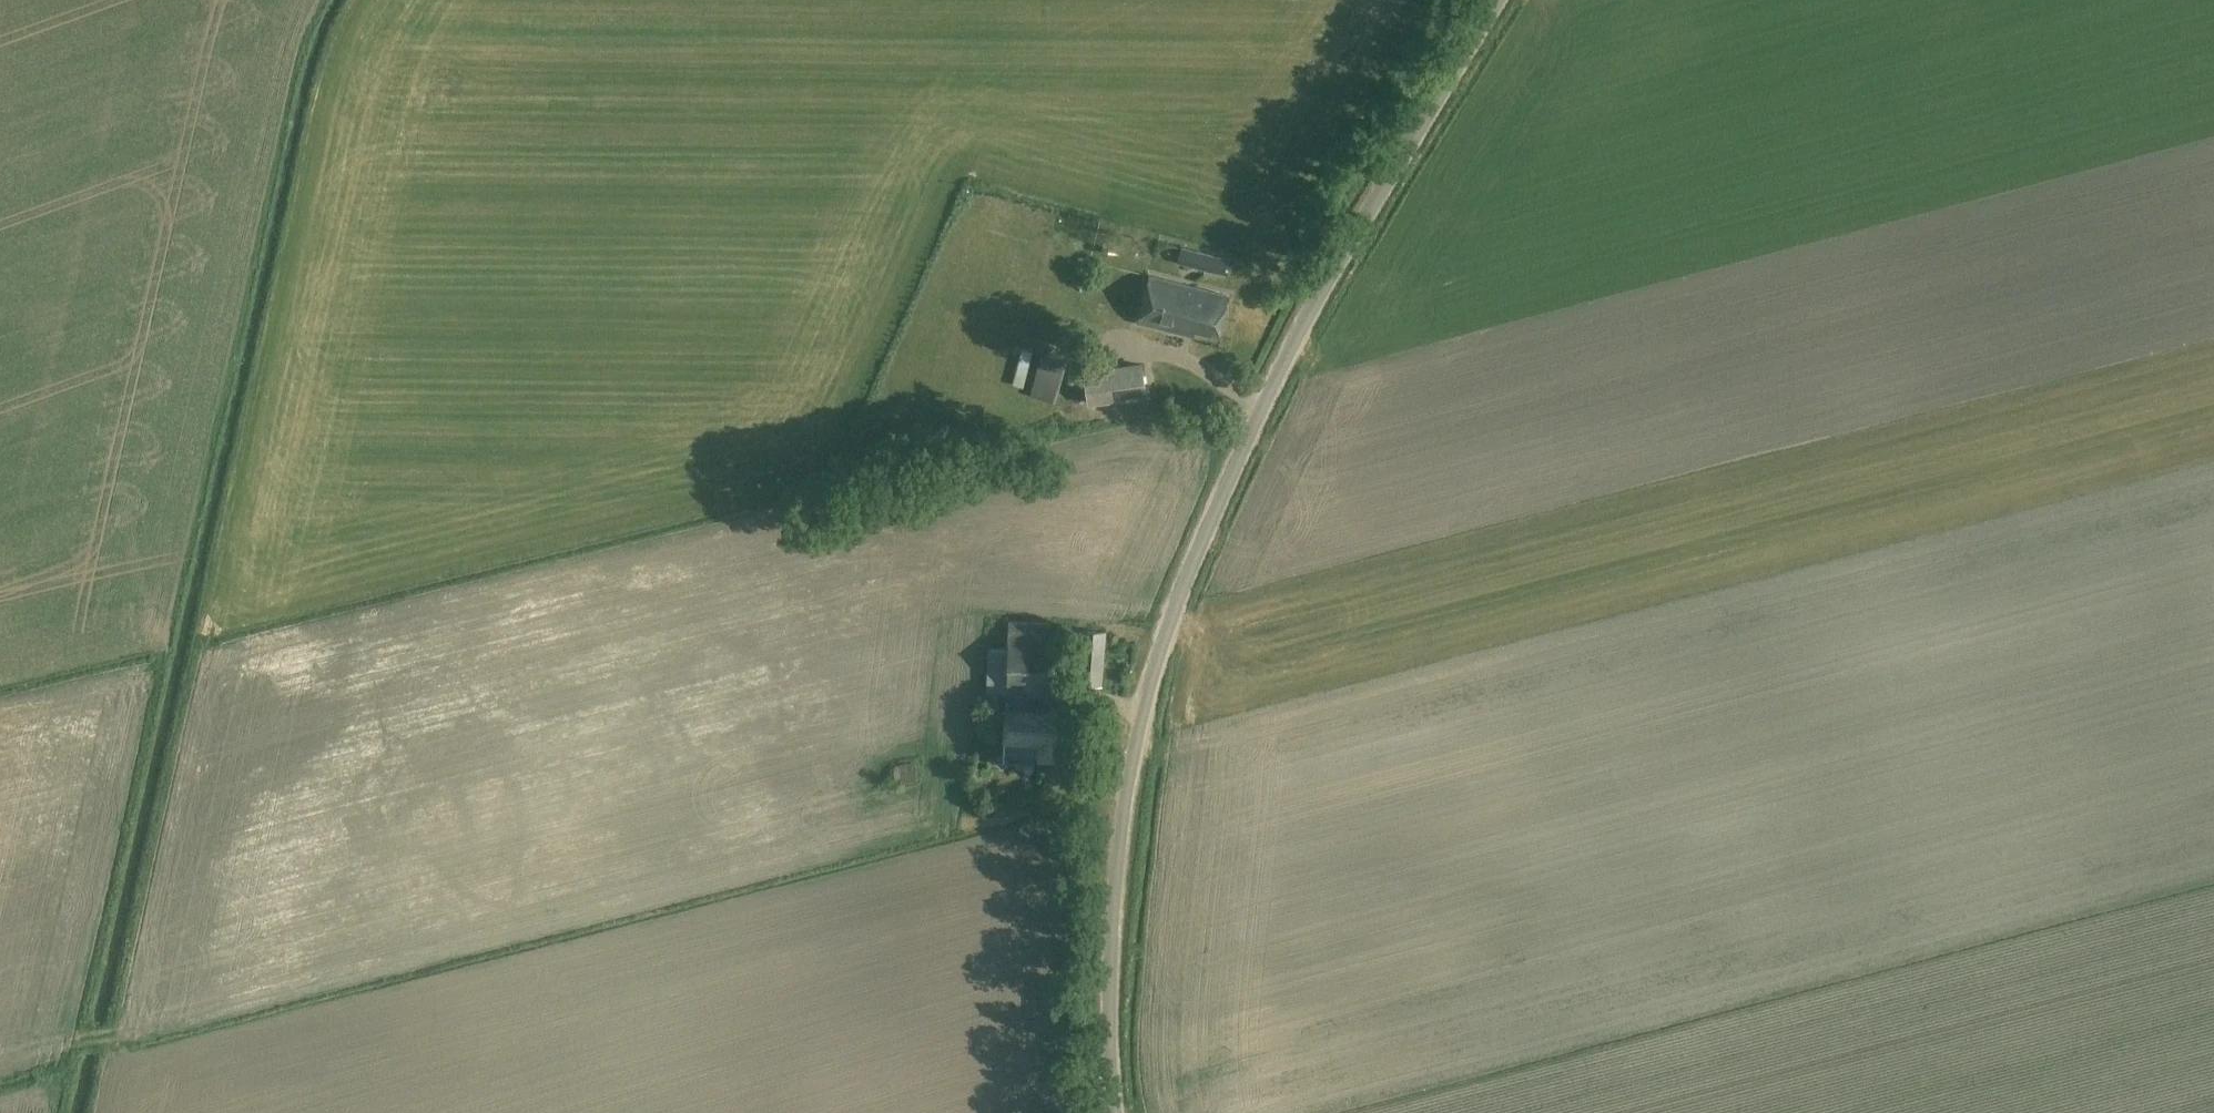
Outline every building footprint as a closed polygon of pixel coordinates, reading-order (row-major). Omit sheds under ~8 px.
[(1231,260),(1195,251),(1191,267),(1227,276),(1231,260)] [(1227,296),(1149,275),(1137,321),(1187,334),(1188,328),(1216,335),(1227,296)] [(1145,395),(1141,364),(1084,372),(1089,403),(1145,395)] [(1049,624),(1011,622),(1010,650),(992,649),(990,693),(1008,694),(1005,758),(1065,760),(1066,744),(1076,745),(1077,710),(1065,710),(1065,705),(1031,704),(1032,696),(1047,697),(1049,624)] [(1107,632),(1082,631),(1079,686),(1104,687),(1107,632)]
